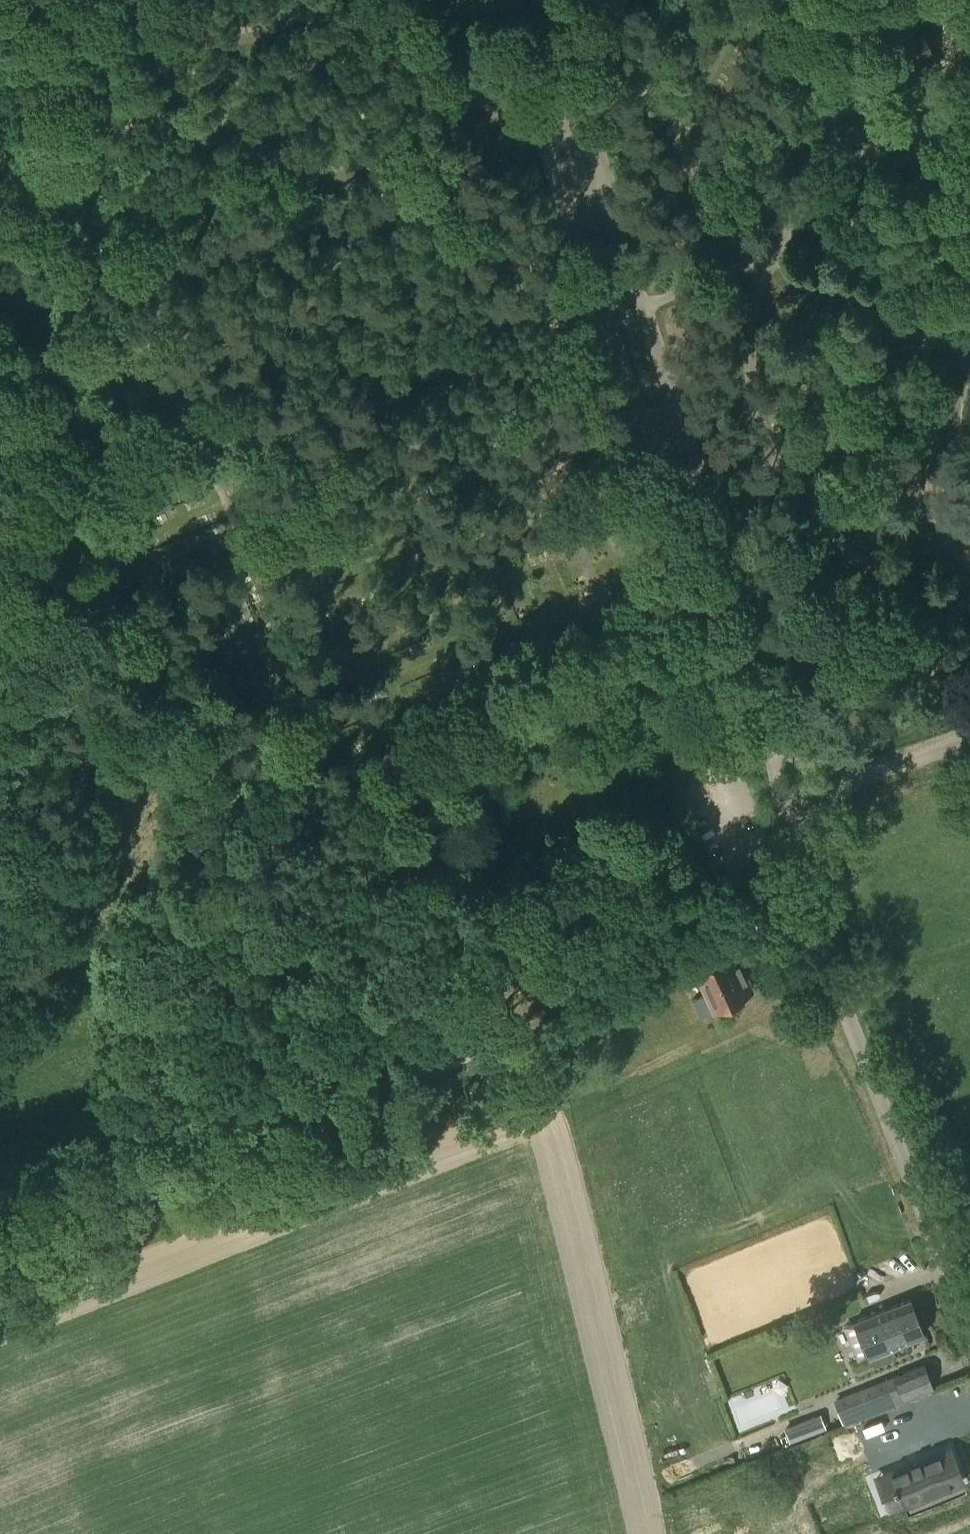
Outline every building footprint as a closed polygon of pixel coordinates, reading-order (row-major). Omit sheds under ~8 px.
[(869,57),(879,79),(916,64),(906,41),(869,57)] [(753,992),(729,940),(727,938),(717,942),(724,956),(696,969),(707,993),(692,1000),(699,1017),(753,992)] [(884,1350),(924,1334),(910,1298),(853,1321),(867,1356),(869,1356),(874,1368),(889,1362),(884,1350)] [(894,1377),(902,1398),(903,1399),(932,1387),(923,1364),(894,1376),(894,1377)] [(902,1398),(894,1377),(835,1401),(843,1422),(902,1398)] [(825,1426),(821,1415),(785,1429),(790,1440),(825,1426)] [(820,1455),(849,1448),(847,1438),(818,1445),(820,1455)] [(960,1478),(948,1448),(876,1476),(888,1506),(960,1478)]
